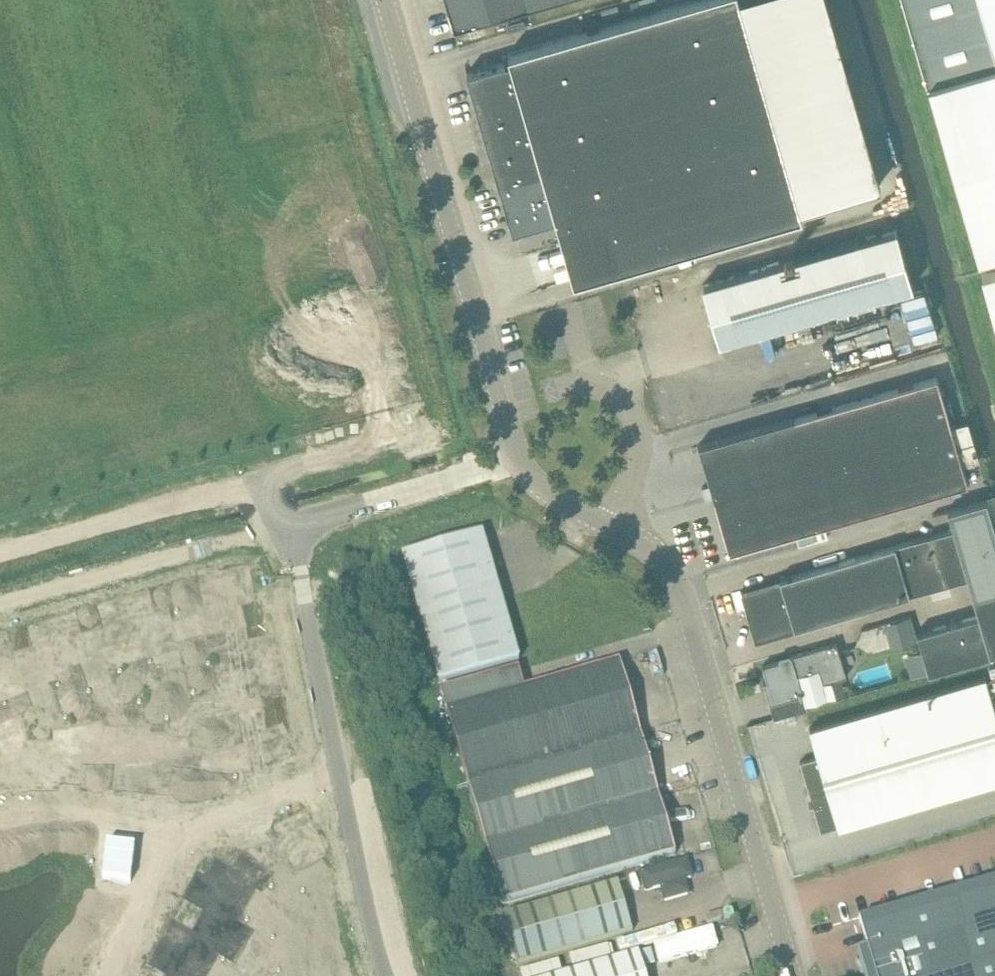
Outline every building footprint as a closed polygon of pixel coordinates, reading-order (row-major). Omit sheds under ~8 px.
[(454,28),(551,0),(446,0),(454,28)] [(467,73),(512,230),(555,218),(573,282),(593,276),(616,269),(801,216),(799,208),(881,185),(828,0),(693,0),(507,53),(509,60),(486,67),(467,73)] [(994,71),(994,0),(903,0),(929,90),(994,71)] [(929,90),(976,251),(994,245),(994,71),(929,90)] [(719,342),(738,337),(913,287),(896,229),(703,285),(719,342)] [(554,247),(531,250),(536,285),(559,282),(554,247)] [(981,270),(994,319),(994,266),(981,270)] [(729,551),(824,524),(967,483),(937,376),(698,445),(729,551)] [(741,590),(749,615),(756,640),(775,634),(865,608),(910,595),(948,584),(968,578),(979,615),(917,633),(922,650),(928,672),(929,673),(990,655),(989,653),(994,651),(994,522),(988,498),(949,509),(955,529),(886,548),(761,584),(741,590)] [(438,683),(500,665),(519,659),(482,532),(401,556),(438,683)] [(206,578),(202,579),(207,603),(220,601),(225,627),(241,624),(236,599),(248,597),(244,572),(216,578),(215,572),(205,573),(206,578)] [(132,603),(124,606),(133,639),(155,632),(159,648),(173,645),(171,637),(164,613),(152,616),(147,598),(132,603)] [(106,629),(94,632),(103,664),(117,660),(112,644),(133,639),(124,606),(102,613),(106,629)] [(884,624),(892,649),(917,641),(909,616),(884,624)] [(74,617),(52,623),(54,629),(62,658),(84,652),(92,681),(106,677),(103,664),(94,632),(80,636),(74,617)] [(37,648),(22,652),(31,684),(34,697),(49,693),(41,664),(62,658),(54,629),(52,623),(31,628),(37,648)] [(243,629),(212,635),(215,650),(229,647),(233,670),(276,662),(271,638),(245,643),(243,629)] [(0,637),(0,675),(12,672),(16,688),(31,684),(22,652),(10,655),(5,636),(0,637)] [(791,657),(763,665),(767,681),(763,682),(769,703),(774,718),(807,708),(805,704),(828,698),(824,683),(841,678),(846,676),(841,659),(837,643),(809,651),(790,656),(791,657)] [(441,690),(468,786),(641,737),(619,660),(524,687),(518,668),(441,690)] [(237,693),(223,696),(226,711),(258,705),(255,693),(281,688),(276,662),(233,670),(237,693)] [(857,823),(994,783),(994,708),(986,677),(809,729),(817,757),(800,762),(820,832),(838,827),(838,829),(857,823)] [(257,711),(243,713),(249,745),(243,748),(253,769),(257,766),(259,770),(266,767),(265,764),(291,752),(280,728),(262,737),(257,711)] [(4,720),(3,720),(15,767),(33,762),(32,782),(50,782),(54,782),(54,779),(55,745),(34,744),(25,746),(19,716),(4,720)] [(6,788),(1,771),(15,767),(3,720),(0,721),(0,789),(6,788)] [(108,724),(104,756),(118,758),(115,786),(138,788),(138,786),(143,744),(122,742),(124,726),(108,724)] [(55,745),(54,779),(78,779),(79,760),(92,760),(92,728),(77,727),(76,745),(55,745)] [(641,737),(468,786),(485,845),(658,796),(641,737)] [(143,744),(138,786),(166,789),(169,763),(195,766),(196,750),(143,744)] [(658,796),(485,845),(502,904),(675,855),(658,796)] [(284,840),(261,850),(267,864),(292,853),(297,865),(319,855),(318,851),(322,849),(319,841),(313,843),(302,816),(278,826),(284,840)] [(216,858),(204,879),(222,889),(236,897),(248,877),(263,886),(270,874),(260,868),(242,857),(235,869),(216,858)] [(692,877),(687,859),(639,873),(644,892),(660,887),(664,901),(688,894),(684,879),(692,877)] [(204,879),(192,898),(210,908),(203,921),(217,929),(242,943),(249,930),(225,916),(236,897),(222,889),(204,879)] [(519,963),(613,936),(632,931),(618,881),(504,914),(519,963)] [(950,894),(972,969),(994,962),(994,881),(950,894)] [(865,975),(948,975),(972,969),(950,894),(859,921),(868,953),(859,955),(865,975)] [(282,907),(277,908),(280,920),(295,918),(300,941),(336,934),(341,933),(339,921),(334,922),(332,910),(311,914),(308,902),(282,907)] [(178,923),(166,942),(184,953),(198,961),(209,942),(234,957),(242,943),(217,929),(203,921),(195,933),(178,923)] [(714,927),(654,944),(659,963),(719,947),(714,927)] [(288,965),(290,975),(319,975),(323,975),(320,959),(340,956),(336,934),(300,941),(304,962),(288,965)] [(155,961),(173,971),(170,975),(189,975),(198,961),(184,953),(166,942),(155,961)] [(623,956),(554,975),(645,975),(638,952),(623,956)] [(972,969),(974,975),(994,975),(994,962),(972,969)]
